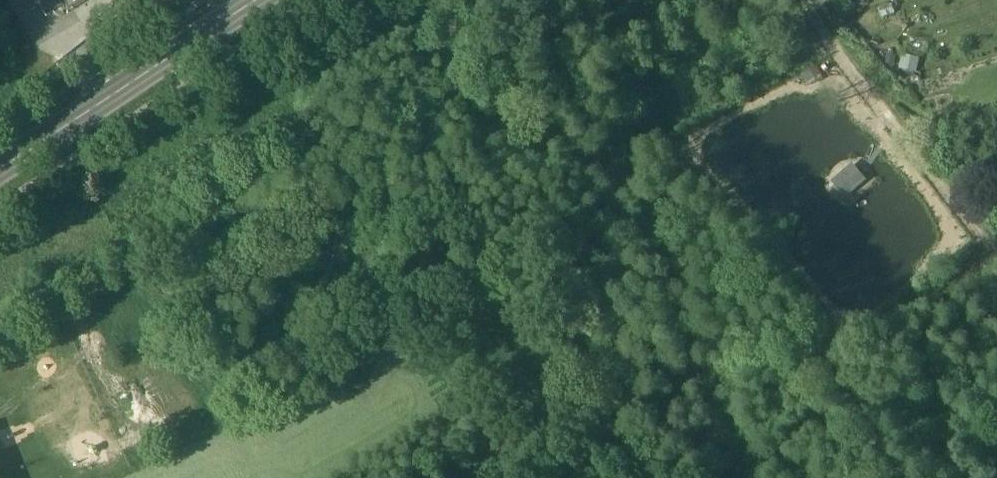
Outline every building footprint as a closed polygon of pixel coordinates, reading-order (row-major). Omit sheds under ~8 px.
[(54,0),(35,0),(43,14),(57,5),(54,0)] [(832,183),(846,199),(864,182),(850,167),(832,183)]
